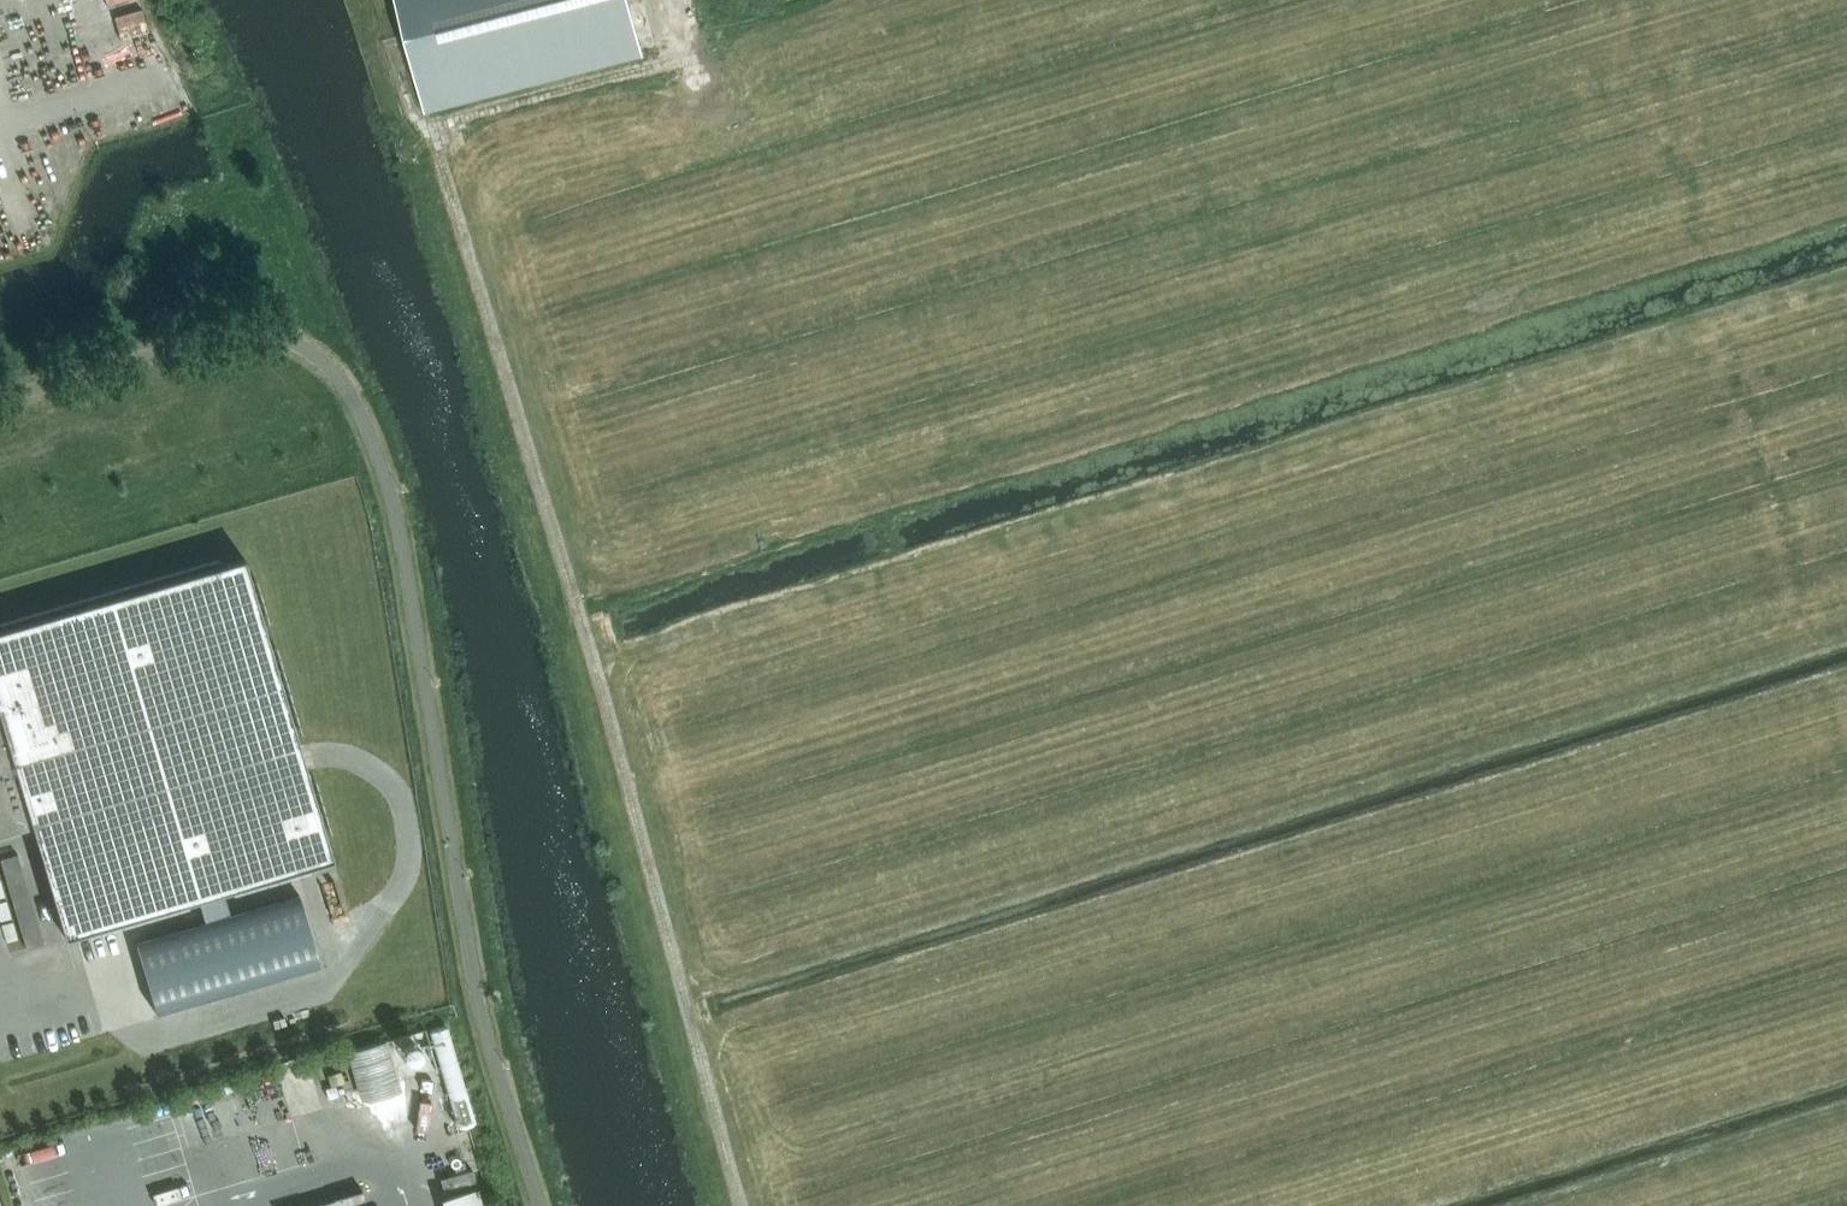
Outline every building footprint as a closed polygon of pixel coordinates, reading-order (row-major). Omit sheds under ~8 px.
[(425,106),(641,49),(628,0),(397,0),(425,106)] [(32,825),(56,818),(89,930),(197,898),(204,921),(135,942),(155,1012),(319,964),(298,894),(228,914),(221,891),(332,858),(307,771),(303,757),(299,746),(244,557),(0,628),(0,834),(32,825)] [(18,851),(0,855),(5,873),(23,869),(18,851)] [(38,923),(21,928),(26,946),(43,941),(38,923)] [(454,1013),(435,1017),(461,1125),(479,1120),(454,1013)] [(348,1040),(364,1090),(406,1077),(389,1026),(348,1040)] [(472,1169),(440,1178),(444,1192),(476,1183),(472,1169)] [(478,1186),(441,1197),(444,1205),(484,1205),(478,1186)]
